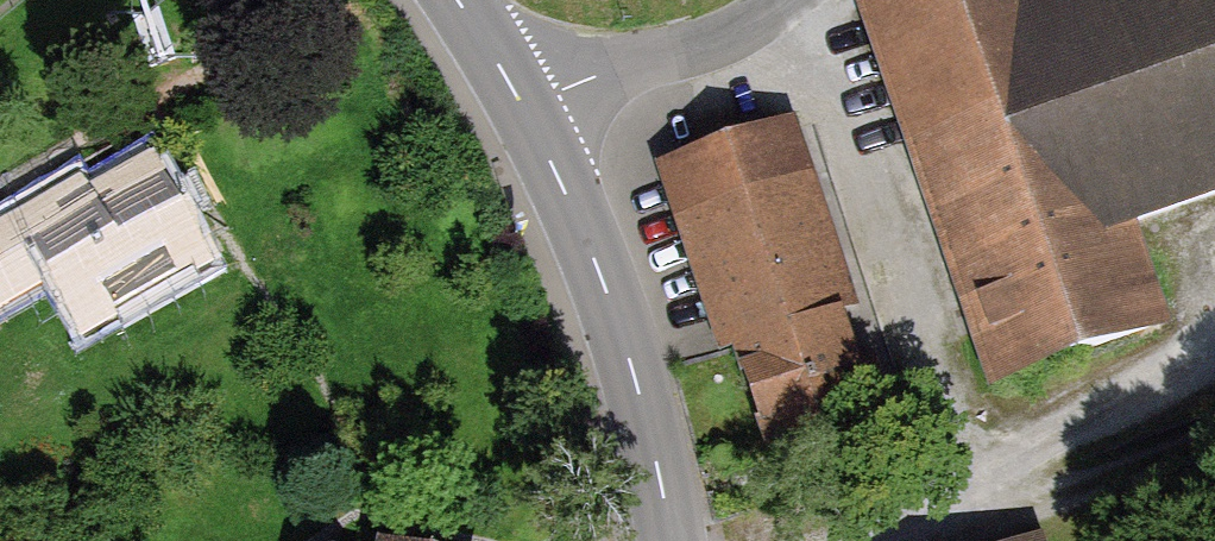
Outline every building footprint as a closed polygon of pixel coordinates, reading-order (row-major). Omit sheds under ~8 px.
[(860,9),(985,404),(1175,344),(1137,223),(1214,199),(1214,0),(889,0),(860,9)] [(799,116),(662,162),(774,489),(911,442),(799,116)] [(0,229),(0,309),(48,285),(76,343),(208,278),(149,157),(0,229)] [(370,524),(367,540),(452,540),(370,524)]
